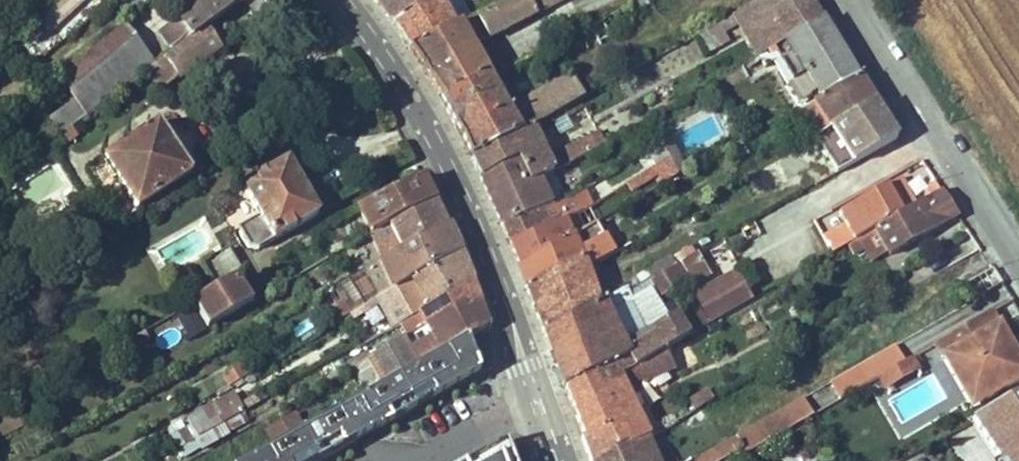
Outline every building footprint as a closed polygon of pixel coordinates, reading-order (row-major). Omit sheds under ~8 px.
[(82,0),(81,0),(60,0),(57,2),(68,13),(82,0)] [(232,0),(210,0),(161,33),(170,46),(183,38),(190,46),(208,35),(234,15),(225,6),(232,0)] [(373,8),(387,0),(367,0),(373,8)] [(373,8),(388,28),(436,0),(387,0),(373,8)] [(439,0),(436,0),(388,28),(400,43),(446,14),(439,0)] [(492,38),(536,15),(528,0),(513,0),(458,33),(410,59),(440,103),(488,76),(498,71),(500,75),(509,70),(492,38)] [(562,0),(528,0),(536,15),(563,1),(562,0)] [(734,18),(744,41),(809,0),(768,0),(734,18)] [(810,0),(809,0),(744,41),(757,58),(821,22),(810,0)] [(34,46),(68,13),(57,2),(17,39),(26,48),(32,43),(34,46)] [(458,33),(446,14),(400,43),(410,59),(458,33)] [(719,36),(738,25),(734,18),(715,28),(719,36)] [(611,37),(602,21),(554,46),(560,56),(583,45),(586,50),(611,37)] [(821,22),(785,42),(809,85),(819,100),(858,79),(821,22)] [(86,116),(150,69),(155,65),(122,25),(59,79),(75,100),(86,116)] [(167,91),(224,55),(208,35),(190,46),(155,65),(150,69),(167,91)] [(785,42),(757,58),(762,69),(779,70),(788,86),(809,85),(785,42)] [(622,77),(650,62),(645,54),(617,69),(622,77)] [(535,135),(584,98),(571,77),(508,111),(488,76),(440,103),(473,167),(535,135)] [(831,132),(878,107),(858,79),(819,100),(801,110),(817,137),(831,132)] [(86,116),(75,100),(52,118),(62,133),(86,116)] [(900,144),(878,107),(831,132),(853,169),(900,144)] [(781,129),(802,117),(799,111),(787,118),(778,123),(781,129)] [(191,183),(156,130),(101,167),(137,220),(191,183)] [(606,144),(600,133),(582,142),(588,155),(606,144)] [(548,161),(535,135),(473,167),(480,181),(518,163),(529,185),(531,184),(588,155),(582,142),(548,161)] [(668,160),(660,144),(647,151),(655,168),(668,160)] [(683,173),(675,157),(668,160),(677,177),(683,173)] [(677,177),(668,160),(655,168),(661,180),(657,182),(659,187),(677,177)] [(545,209),(531,184),(529,185),(518,163),(480,181),(502,230),(545,209)] [(259,223),(272,248),(320,222),(289,168),(242,195),(259,223)] [(914,177),(923,200),(938,193),(929,171),(914,177)] [(916,207),(903,180),(839,216),(844,225),(820,238),(833,256),(853,243),(916,207)] [(385,226),(435,202),(429,189),(425,182),(355,217),(365,236),(376,230),(385,226)] [(565,223),(591,209),(587,200),(600,191),(595,182),(583,190),(578,192),(579,195),(553,210),(550,206),(545,209),(502,230),(510,248),(565,223)] [(957,218),(940,193),(916,207),(853,243),(847,247),(852,256),(863,250),(870,262),(886,253),(888,258),(957,218)] [(398,251),(447,227),(435,202),(385,226),(392,238),(385,241),(389,248),(395,245),(398,251)] [(249,255),(258,255),(272,248),(259,223),(238,234),(249,255)] [(517,268),(571,238),(565,223),(510,248),(517,268)] [(392,238),(385,226),(376,230),(389,256),(398,251),(395,245),(389,248),(385,241),(392,238)] [(408,281),(460,254),(447,227),(398,251),(389,256),(377,262),(388,291),(393,289),(408,281)] [(588,270),(617,254),(614,248),(613,249),(603,254),(599,248),(580,258),(571,238),(517,268),(528,295),(584,263),(588,270)] [(200,265),(215,291),(236,279),(241,276),(226,248),(200,265)] [(425,310),(471,284),(460,254),(408,281),(425,310)] [(711,276),(698,254),(681,264),(690,281),(693,286),(711,276)] [(651,280),(675,267),(670,258),(647,272),(651,280)] [(388,291),(377,262),(362,270),(375,298),(388,291)] [(601,306),(588,270),(584,263),(528,295),(545,341),(604,314),(601,306)] [(690,281),(681,264),(675,267),(651,280),(650,282),(659,298),(660,298),(690,281)] [(967,305),(1002,287),(999,283),(992,271),(958,289),(967,305)] [(752,303),(736,272),(690,295),(706,326),(752,303)] [(249,302),(236,279),(215,291),(193,303),(207,327),(249,302)] [(459,315),(480,305),(471,284),(425,310),(418,314),(425,328),(457,310),(459,315)] [(409,318),(393,289),(388,291),(375,298),(391,329),(402,323),(409,318)] [(665,351),(706,326),(694,310),(678,320),(676,318),(667,323),(648,293),(629,304),(623,292),(601,306),(604,314),(545,341),(564,390),(591,377),(600,396),(622,385),(619,378),(665,351)] [(351,317),(343,303),(328,312),(336,326),(351,317)] [(465,348),(491,332),(480,305),(459,315),(457,310),(425,328),(435,346),(414,357),(404,339),(371,361),(388,390),(465,348)] [(425,328),(418,314),(409,318),(402,323),(409,336),(425,328)] [(994,315),(935,348),(973,415),(1018,390),(1018,360),(994,315)] [(263,460),(337,460),(371,442),(480,384),(465,348),(388,390),(381,394),(307,436),(276,454),(263,460)] [(903,366),(893,348),(829,384),(839,402),(877,381),(886,397),(924,377),(915,360),(903,366)] [(673,368),(665,351),(619,378),(622,385),(628,397),(632,395),(628,385),(634,382),(636,386),(673,368)] [(388,390),(371,361),(351,373),(364,396),(378,389),(381,394),(388,390)] [(228,387),(246,376),(241,366),(222,376),(228,387)] [(628,397),(622,385),(600,396),(591,377),(564,390),(582,441),(615,425),(627,451),(646,440),(651,441),(636,413),(628,397)] [(200,448),(228,433),(223,425),(238,417),(243,410),(234,393),(185,420),(200,448)] [(691,460),(736,460),(813,418),(803,399),(691,460)] [(971,433),(991,460),(1018,460),(1018,406),(971,433)] [(264,434),(276,454),(307,436),(295,416),(264,434)] [(615,425),(582,441),(590,460),(606,460),(627,451),(615,425)] [(646,440),(627,451),(606,460),(655,460),(646,440)] [(504,442),(472,460),(512,460),(504,442)]
